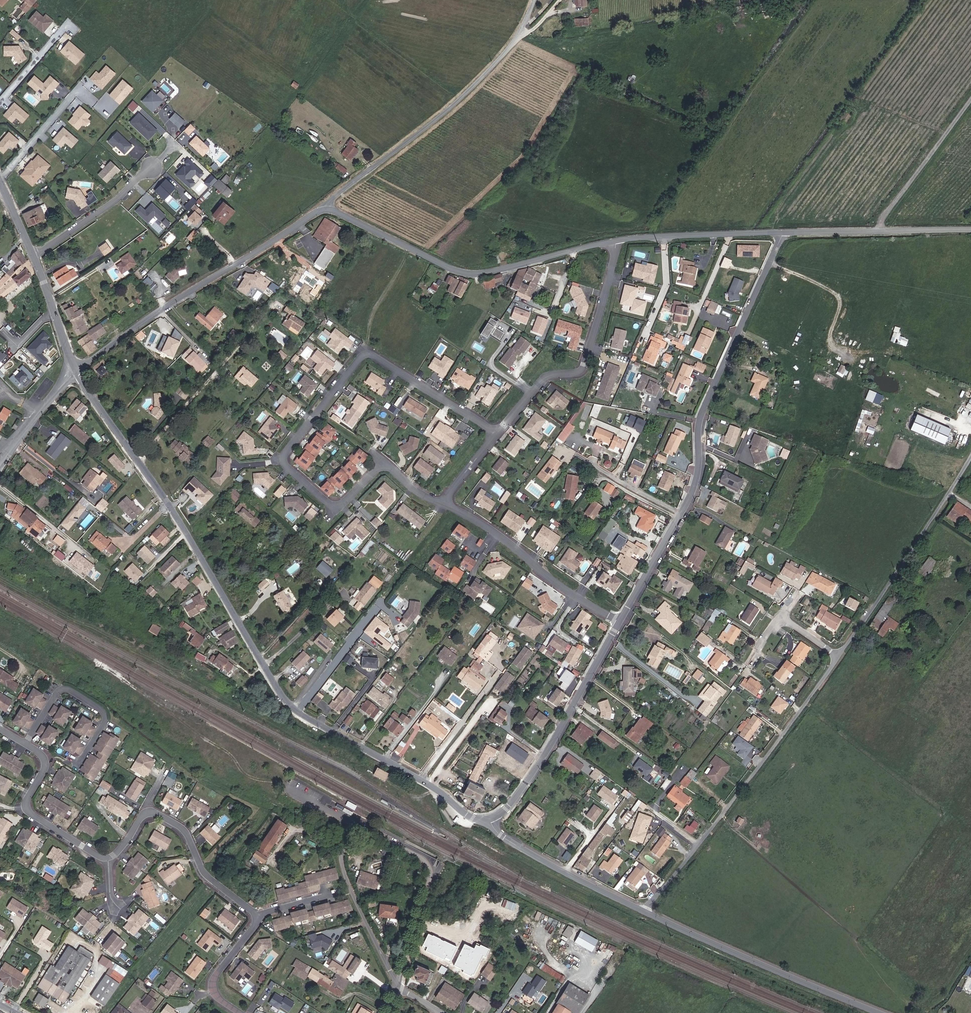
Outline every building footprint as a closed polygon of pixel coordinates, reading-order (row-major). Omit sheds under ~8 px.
[(27,3),(32,8),(40,0),(29,0),(27,3)] [(53,22),(54,23),(57,20),(51,14),(48,17),(41,10),(38,13),(51,25),(53,22)] [(44,26),(51,25),(38,13),(33,19),(39,24),(40,23),(44,26)] [(39,24),(47,32),(52,26),(51,25),(44,26),(40,23),(39,24)] [(21,38),(24,35),(16,27),(13,31),(21,38)] [(68,47),(63,53),(71,61),(74,58),(79,62),(88,53),(73,40),(67,46),(68,47)] [(21,62),(29,56),(21,44),(6,44),(6,53),(15,53),(21,62)] [(108,81),(112,77),(114,78),(120,72),(111,64),(103,72),(100,69),(94,77),(97,80),(98,78),(103,83),(108,81)] [(38,75),(31,82),(43,92),(49,92),(52,88),(54,86),(55,87),(60,81),(52,74),(45,82),(38,75)] [(106,87),(114,78),(112,77),(108,81),(103,83),(98,78),(97,80),(106,87)] [(129,91),(126,88),(131,83),(125,78),(113,92),(119,97),(119,96),(123,98),(129,91)] [(155,107),(165,96),(155,86),(144,97),(155,107)] [(133,99),(128,106),(134,111),(139,104),(133,99)] [(10,110),(7,113),(12,119),(16,115),(17,115),(19,116),(25,121),(31,114),(17,102),(12,108),(13,109),(11,110),(10,110)] [(89,114),(91,111),(83,103),(80,107),(81,108),(77,112),(72,118),(80,125),(85,119),(89,114)] [(153,123),(139,110),(131,119),(137,125),(139,122),(147,129),(144,132),(148,135),(154,129),(150,125),(153,123)] [(181,123),(187,117),(181,112),(176,118),(181,123)] [(191,130),(197,124),(192,120),(186,126),(191,130)] [(79,136),(66,124),(60,130),(61,131),(60,133),(58,133),(56,136),(61,141),(64,137),(67,137),(67,138),(73,143),(79,136)] [(134,141),(119,127),(110,137),(116,143),(118,141),(124,147),(128,147),(134,141)] [(0,144),(0,147),(6,152),(11,146),(10,146),(11,144),(12,145),(15,147),(21,140),(11,131),(0,144)] [(211,143),(198,131),(192,139),(204,150),(211,143)] [(345,149),(353,155),(360,145),(356,142),(358,139),(353,135),(350,138),(352,140),(345,149)] [(22,175),(34,186),(52,165),(40,154),(35,161),(36,162),(29,170),(28,169),(22,175)] [(192,174),(197,169),(199,170),(203,167),(190,155),(187,158),(189,160),(182,168),(181,167),(178,170),(192,183),(196,178),(192,174)] [(119,169),(122,166),(113,157),(100,170),(108,178),(112,174),(112,173),(113,172),(114,173),(118,168),(119,169)] [(346,170),(349,166),(339,159),(336,163),(346,170)] [(28,169),(29,170),(36,162),(35,161),(34,160),(27,168),(28,169)] [(227,176),(228,178),(235,172),(233,170),(227,176)] [(211,174),(204,183),(210,187),(217,178),(211,174)] [(177,184),(168,175),(162,181),(163,182),(160,184),(157,186),(166,195),(177,184)] [(219,180),(222,184),(228,178),(227,176),(225,175),(219,180)] [(232,193),(238,188),(228,178),(222,184),(232,193)] [(98,199),(91,189),(87,193),(89,196),(85,198),(80,191),(67,189),(65,199),(71,200),(72,199),(74,199),(79,207),(81,206),(83,209),(89,205),(89,206),(98,199)] [(199,197),(195,193),(191,197),(195,201),(199,197)] [(191,206),(195,201),(191,197),(187,202),(191,206)] [(233,212),(234,213),(238,209),(227,198),(215,209),(227,222),(232,218),(229,215),(233,212)] [(167,211),(154,199),(147,206),(142,202),(138,207),(150,218),(157,211),(162,216),(167,211)] [(32,224),(48,215),(43,205),(45,204),(44,202),(26,211),(32,224)] [(229,215),(232,218),(239,210),(238,209),(234,213),(233,212),(229,215)] [(327,217),(315,234),(328,243),(330,239),(319,232),(329,218),(327,217)] [(168,227),(171,221),(165,218),(162,223),(168,227)] [(325,268),(340,246),(333,242),(343,228),(329,218),(319,232),(330,239),(328,243),(315,262),(325,268)] [(107,252),(114,247),(108,239),(101,244),(107,252)] [(760,245),(737,244),(737,256),(760,257),(760,245)] [(14,274),(29,259),(21,248),(15,252),(21,262),(13,269),(11,267),(9,269),(11,271),(14,274)] [(119,263),(124,271),(139,261),(131,250),(123,255),(126,259),(119,263)] [(689,281),(696,263),(697,259),(687,256),(686,262),(689,263),(687,269),(690,270),(687,280),(689,281)] [(729,268),(732,259),(724,257),(721,266),(729,268)] [(21,284),(37,271),(31,258),(29,259),(14,274),(11,271),(0,281),(0,282),(3,286),(0,289),(0,292),(4,297),(20,283),(21,284)] [(570,267),(574,268),(575,262),(570,260),(563,261),(561,272),(567,273),(570,267)] [(641,279),(650,281),(654,264),(645,261),(644,265),(641,264),(641,263),(635,261),(633,268),(636,268),(635,270),(634,269),(634,272),(635,275),(641,277),(641,279)] [(177,281),(183,273),(192,271),(189,262),(178,265),(170,274),(177,281)] [(56,272),(64,283),(80,272),(76,266),(72,268),(68,263),(56,272)] [(696,283),(698,278),(700,272),(697,271),(699,264),(696,263),(689,281),(696,283)] [(509,286),(520,291),(531,269),(519,272),(514,281),(512,280),(509,286)] [(520,291),(533,296),(544,274),(534,269),(531,269),(520,291)] [(254,285),(259,286),(266,276),(258,270),(256,274),(249,273),(247,275),(239,286),(247,292),(254,285)] [(488,290),(504,286),(502,276),(486,280),(488,290)] [(744,300),(743,293),(743,292),(744,291),(745,291),(751,282),(744,276),(733,290),(735,301),(744,300)] [(144,281),(150,286),(154,282),(147,277),(144,281)] [(449,283),(467,291),(471,284),(470,284),(471,281),(464,278),(462,281),(452,277),(449,283)] [(434,294),(440,286),(435,282),(429,289),(434,294)] [(459,295),(464,297),(467,291),(449,283),(446,289),(454,293),(459,295)] [(579,286),(574,285),(573,291),(580,306),(578,313),(587,316),(590,305),(589,304),(588,303),(587,302),(588,301),(586,298),(587,297),(583,289),(581,290),(579,286)] [(627,285),(623,303),(635,305),(633,310),(645,313),(648,301),(636,299),(639,288),(627,285)] [(712,306),(720,309),(722,304),(715,300),(714,301),(713,305),(712,306)] [(78,315),(77,311),(80,308),(78,303),(73,305),(71,301),(64,304),(71,319),(78,315)] [(675,321),(689,323),(692,306),(675,304),(674,311),(677,311),(675,321)] [(77,332),(88,326),(82,312),(85,311),(83,306),(80,308),(77,311),(78,315),(71,319),(77,332)] [(210,313),(219,321),(226,313),(217,306),(210,313)] [(301,333),(307,324),(297,317),(299,313),(289,306),(286,310),(291,313),(294,315),(290,321),(287,319),(284,324),(292,329),(293,327),(301,333)] [(515,306),(510,317),(527,324),(532,312),(515,306)] [(213,329),(219,321),(210,313),(208,316),(202,311),(198,316),(213,329)] [(532,333),(544,336),(548,319),(536,316),(532,333)] [(493,318),(483,334),(490,338),(492,335),(492,334),(493,333),(495,334),(494,335),(502,340),(507,333),(498,328),(496,327),(500,322),(493,318)] [(582,327),(561,320),(557,333),(562,335),(563,334),(565,335),(566,330),(569,331),(567,336),(572,338),(570,347),(577,350),(581,339),(578,338),(579,336),(582,335),(584,328),(582,327)] [(101,323),(96,327),(101,334),(106,330),(101,323)] [(88,334),(80,339),(88,352),(97,346),(93,340),(101,334),(96,327),(94,325),(88,329),(89,332),(88,333),(88,334)] [(699,344),(711,349),(719,331),(707,326),(699,344)] [(239,331),(236,328),(231,335),(234,337),(239,331)] [(337,328),(331,336),(337,340),(336,341),(332,346),(340,352),(345,346),(344,345),(345,343),(351,348),(355,342),(337,328)] [(629,332),(619,329),(616,337),(615,340),(613,348),(624,351),(629,332)] [(53,344),(47,339),(50,336),(43,330),(27,349),(45,365),(49,360),(41,353),(46,348),(48,350),(53,344)] [(237,340),(242,333),(239,331),(234,337),(237,340)] [(899,335),(900,334),(893,331),(890,341),(906,346),(908,338),(899,335)] [(492,334),(492,335),(503,342),(504,341),(502,340),(494,335),(492,334)] [(681,340),(690,344),(692,338),(684,334),(681,340)] [(659,336),(656,335),(647,359),(660,364),(661,364),(665,354),(663,353),(666,345),(670,346),(672,341),(666,339),(659,336)] [(510,368),(517,358),(515,357),(518,354),(520,355),(522,351),(524,353),(531,343),(522,337),(513,350),(511,349),(502,362),(510,368)] [(165,354),(172,356),(179,342),(170,338),(168,342),(166,342),(163,348),(166,350),(165,354)] [(688,348),(690,344),(681,340),(678,339),(676,343),(688,348)] [(206,366),(206,365),(198,357),(188,347),(181,355),(197,371),(198,370),(202,374),(208,368),(206,366)] [(282,349),(278,353),(284,360),(288,355),(282,349)] [(319,350),(313,358),(320,363),(316,368),(323,374),(328,367),(329,365),(333,368),(336,364),(319,350)] [(104,362),(106,360),(102,355),(99,358),(108,368),(109,367),(104,362)] [(206,365),(208,363),(200,355),(198,357),(206,365)] [(437,359),(432,366),(443,373),(441,375),(445,377),(456,362),(448,356),(445,361),(443,364),(437,359)] [(112,373),(108,368),(99,358),(93,364),(106,379),(112,373)] [(694,375),(696,375),(700,366),(688,362),(676,391),(682,394),(686,383),(694,386),(697,380),(693,378),(694,375)] [(610,398),(621,368),(610,363),(598,393),(610,398)] [(13,375),(10,378),(18,387),(33,375),(23,364),(18,369),(20,371),(14,376),(13,375)] [(43,364),(34,372),(39,377),(48,369),(43,364)] [(262,379),(261,378),(247,366),(238,376),(242,380),(244,378),(255,387),(262,379)] [(837,374),(843,377),(847,369),(841,366),(837,374)] [(307,367),(305,370),(314,377),(317,374),(307,367)] [(470,376),(458,368),(451,377),(455,380),(454,381),(458,384),(459,382),(461,384),(468,389),(475,378),(471,375),(470,376)] [(753,393),(763,398),(772,378),(759,372),(755,381),(758,382),(753,393)] [(373,374),(367,382),(379,391),(378,393),(382,396),(387,389),(383,386),(386,382),(380,378),(381,377),(378,376),(378,377),(373,374)] [(307,375),(301,383),(306,387),(302,392),(309,397),(312,394),(311,393),(313,392),(319,385),(307,375)] [(659,380),(645,375),(640,389),(645,391),(646,389),(654,392),(654,394),(659,396),(663,385),(658,383),(659,380)] [(180,392),(186,386),(183,383),(177,389),(180,392)] [(487,405),(497,391),(487,384),(483,390),(481,389),(476,397),(479,399),(481,396),(484,398),(482,402),(487,405)] [(192,392),(186,386),(180,392),(186,398),(192,392)] [(570,399),(557,389),(548,401),(555,406),(559,401),(565,406),(570,399)] [(879,405),(883,395),(869,389),(865,399),(879,405)] [(161,407),(163,405),(164,395),(154,394),(153,404),(154,405),(154,408),(151,408),(149,412),(149,415),(155,421),(162,413),(160,409),(161,407)] [(357,404),(345,421),(353,427),(370,403),(360,396),(355,403),(357,404)] [(68,411),(76,418),(86,405),(77,397),(69,405),(71,408),(68,411)] [(292,412),(299,405),(289,397),(277,411),(284,417),(290,410),(292,412)] [(410,399),(405,407),(424,419),(429,410),(410,399)] [(4,425),(3,424),(5,419),(8,421),(13,410),(7,407),(0,418),(0,432),(4,425)] [(862,409),(856,431),(859,432),(864,413),(871,415),(872,412),(862,409)] [(544,422),(547,419),(538,412),(526,428),(542,439),(544,435),(541,433),(547,425),(544,422)] [(640,431),(644,420),(630,414),(626,426),(640,431)] [(914,414),(908,430),(943,444),(949,428),(914,414)] [(272,417),(265,425),(266,426),(264,430),(265,431),(264,433),(268,437),(267,438),(270,441),(273,438),(273,437),(274,436),(275,436),(280,429),(275,425),(277,422),(272,417)] [(377,418),(369,422),(374,432),(375,433),(376,432),(377,432),(377,434),(387,437),(390,428),(380,424),(377,418)] [(569,422),(558,437),(564,441),(575,426),(569,422)] [(448,428),(441,423),(433,435),(454,449),(462,437),(455,433),(456,431),(449,426),(448,428)] [(734,445),(741,427),(731,423),(724,442),(734,445)] [(90,435),(75,424),(70,430),(85,441),(90,435)] [(335,431),(327,424),(322,430),(324,432),(322,435),(317,431),(315,435),(316,435),(309,443),(308,442),(303,449),(305,450),(299,458),(297,457),(294,460),(305,468),(308,465),(307,464),(313,457),(314,458),(317,454),(315,453),(324,441),(326,443),(328,440),(329,441),(331,438),(330,437),(335,431)] [(260,432),(267,438),(268,437),(264,433),(265,431),(264,430),(266,426),(265,425),(260,432)] [(608,439),(611,441),(615,431),(604,426),(603,430),(600,436),(604,438),(603,439),(608,441),(608,439)] [(680,445),(682,446),(688,431),(678,427),(676,432),(673,431),(668,446),(677,450),(678,450),(680,445)] [(630,448),(633,441),(618,433),(618,432),(615,431),(611,441),(613,442),(614,440),(618,442),(618,443),(630,448)] [(67,446),(70,448),(74,442),(63,433),(58,439),(60,441),(54,448),(52,447),(47,453),(56,460),(67,446)] [(246,433),(239,441),(244,444),(246,457),(259,454),(259,450),(257,450),(256,446),(255,446),(254,443),(255,442),(255,440),(246,433)] [(508,449),(517,455),(527,440),(519,434),(508,449)] [(763,461),(761,451),(763,447),(764,447),(767,440),(756,435),(751,444),(755,445),(754,448),(751,448),(754,463),(763,461)] [(58,439),(54,436),(48,444),(52,447),(54,448),(60,441),(58,439)] [(203,443),(206,446),(213,439),(210,436),(203,443)] [(410,444),(401,449),(405,457),(412,453),(412,452),(414,451),(415,451),(418,450),(421,441),(412,438),(410,444)] [(169,445),(173,448),(178,443),(174,439),(169,445)] [(206,446),(209,449),(216,442),(213,439),(206,446)] [(189,464),(196,456),(188,449),(183,445),(179,441),(178,443),(173,448),(176,451),(175,452),(179,455),(184,460),(189,464)] [(446,458),(431,446),(425,454),(433,460),(435,462),(439,465),(446,458)] [(666,452),(675,455),(677,450),(668,446),(666,452)] [(367,456),(359,449),(353,456),(352,454),(346,460),(347,461),(329,480),(328,479),(325,481),(326,483),(320,489),(328,496),(334,490),(332,488),(334,485),(339,489),(341,486),(348,478),(349,479),(352,476),(351,475),(356,469),(353,466),(359,460),(362,462),(367,456)] [(115,453),(108,459),(120,472),(127,466),(115,453)] [(656,458),(664,462),(667,457),(659,453),(656,458)] [(562,461),(554,454),(538,474),(546,480),(550,474),(551,475),(556,469),(555,468),(557,466),(558,467),(562,461)] [(503,475),(512,464),(504,457),(495,469),(503,475)] [(223,485),(229,476),(230,471),(231,471),(232,459),(225,458),(224,466),(220,466),(219,472),(214,479),(223,485)] [(421,459),(415,467),(429,478),(435,470),(421,459)] [(647,467),(636,462),(632,469),(635,470),(634,473),(637,475),(639,472),(643,474),(647,467)] [(43,474),(42,475),(36,470),(34,472),(31,469),(32,467),(28,463),(21,472),(37,484),(39,481),(43,484),(48,477),(43,474)] [(79,479),(82,482),(92,470),(89,467),(79,479)] [(659,484),(669,488),(676,473),(666,469),(659,484)] [(739,486),(743,477),(725,469),(721,478),(739,486)] [(93,484),(97,487),(107,475),(102,472),(99,475),(92,470),(82,482),(79,486),(88,493),(91,489),(90,488),(93,484)] [(266,473),(254,474),(255,484),(263,483),(269,488),(275,481),(266,473)] [(483,479),(488,482),(493,476),(489,473),(483,479)] [(577,490),(577,487),(580,475),(570,473),(567,488),(570,489),(568,497),(575,498),(577,490)] [(203,504),(212,495),(194,477),(183,489),(186,492),(188,490),(191,487),(194,491),(198,494),(196,497),(203,504)] [(736,492),(739,486),(721,478),(718,484),(736,492)] [(617,498),(621,490),(607,483),(603,491),(617,498)] [(279,498),(286,489),(281,485),(274,493),(279,498)] [(392,492),(385,485),(378,492),(382,496),(383,497),(384,497),(384,500),(383,500),(379,503),(386,510),(393,503),(392,492)] [(237,499),(242,494),(236,488),(230,493),(237,499)] [(488,492),(483,489),(477,498),(481,501),(480,503),(483,505),(486,507),(492,511),(497,503),(486,495),(488,492)] [(507,490),(500,500),(504,503),(511,493),(507,490)] [(724,509),(727,502),(712,495),(706,506),(718,512),(720,507),(724,509)] [(138,507),(136,509),(125,497),(118,504),(133,519),(142,511),(138,507)] [(309,507),(298,498),(285,498),(285,508),(295,508),(302,515),(309,507)] [(257,516),(261,512),(246,499),(243,502),(241,500),(239,502),(241,505),(237,508),(257,526),(262,520),(257,516)] [(588,510),(598,517),(605,506),(596,499),(588,510)] [(77,501),(61,525),(70,531),(86,507),(77,501)] [(95,507),(101,512),(106,506),(100,501),(95,507)] [(404,503),(398,511),(420,529),(426,521),(404,503)] [(960,503),(952,515),(963,522),(967,514),(970,517),(970,510),(960,503)] [(637,511),(641,513),(645,507),(640,504),(637,511)] [(48,528),(42,524),(43,521),(34,514),(33,516),(21,507),(15,505),(13,511),(18,513),(16,517),(19,519),(20,518),(33,528),(31,530),(41,537),(48,528)] [(651,527),(654,521),(656,517),(651,515),(653,511),(645,507),(641,513),(644,515),(639,525),(649,531),(651,527)] [(515,519),(518,514),(512,510),(509,515),(515,519)] [(710,524),(714,518),(704,513),(701,519),(710,524)] [(316,514),(309,521),(312,523),(319,517),(316,514)] [(515,519),(509,515),(504,521),(518,531),(523,524),(521,523),(524,518),(518,514),(515,519)] [(610,534),(619,520),(613,515),(603,529),(610,534)] [(31,530),(33,528),(20,518),(19,519),(16,517),(16,519),(31,530)] [(531,517),(528,523),(533,526),(536,520),(531,517)] [(361,525),(356,520),(352,525),(353,526),(350,528),(348,528),(342,534),(348,541),(354,535),(361,542),(368,536),(360,527),(361,525)] [(382,527),(376,521),(371,525),(378,532),(382,527)] [(129,532),(133,527),(129,524),(124,529),(129,532)] [(468,536),(472,531),(461,524),(455,532),(460,535),(463,537),(465,534),(468,536)] [(547,547),(552,551),(562,537),(545,525),(535,539),(540,543),(540,544),(546,548),(547,547)] [(734,540),(730,538),(734,529),(727,525),(717,542),(729,548),(734,540)] [(151,538),(157,543),(168,532),(161,526),(151,538)] [(39,539),(41,537),(31,530),(30,533),(39,539)] [(91,542),(93,544),(101,534),(98,532),(91,542)] [(340,539),(335,533),(331,537),(337,541),(340,539)] [(119,548),(113,544),(111,545),(107,541),(108,540),(101,534),(93,544),(103,552),(105,549),(113,555),(119,548)] [(53,541),(61,546),(65,540),(57,535),(53,541)] [(621,560),(618,565),(630,573),(638,560),(631,556),(635,550),(642,554),(647,546),(638,541),(637,543),(631,539),(627,544),(626,544),(622,550),(623,551),(619,558),(621,560)] [(363,552),(366,553),(375,542),(372,540),(363,552)] [(443,547),(451,553),(457,546),(449,540),(443,547)] [(702,565),(700,564),(707,550),(697,545),(693,551),(695,552),(691,559),(689,558),(686,557),(684,561),(691,564),(692,561),(696,563),(695,567),(699,569),(702,565)] [(156,559),(150,553),(149,553),(148,551),(145,548),(138,555),(149,566),(156,559)] [(579,553),(571,548),(562,561),(576,571),(581,563),(575,559),(579,553)] [(58,550),(54,555),(62,561),(66,556),(58,550)] [(77,551),(69,561),(87,575),(95,565),(77,551)] [(924,568),(930,572),(941,558),(934,553),(924,568)] [(445,560),(437,554),(430,564),(438,570),(435,573),(445,581),(448,578),(455,584),(463,574),(455,568),(451,573),(441,565),(445,560)] [(167,564),(174,570),(181,563),(174,556),(167,564)] [(471,573),(477,564),(467,557),(461,566),(471,573)] [(316,568),(328,576),(334,569),(322,560),(316,568)] [(604,560),(601,564),(610,570),(613,566),(604,560)] [(493,563),(488,564),(482,571),(490,577),(493,574),(499,572),(504,576),(510,568),(502,562),(500,565),(497,562),(495,564),(493,563)] [(800,579),(804,572),(788,562),(782,572),(794,579),(795,577),(800,579)] [(742,570),(747,572),(751,565),(746,563),(742,570)] [(170,575),(174,570),(167,564),(163,568),(170,575)] [(136,584),(144,576),(134,566),(126,574),(136,584)] [(690,589),(694,581),(680,572),(681,570),(676,568),(671,576),(670,580),(667,578),(665,582),(666,583),(664,587),(670,590),(674,583),(680,586),(675,594),(681,597),(686,588),(690,589)] [(808,581),(813,584),(819,573),(814,571),(808,581)] [(604,572),(598,582),(605,586),(606,585),(608,586),(612,589),(616,588),(619,583),(621,584),(623,580),(615,575),(613,578),(604,572)] [(378,585),(383,579),(376,573),(371,580),(378,585)] [(833,591),(837,584),(819,573),(813,584),(826,591),(827,588),(833,591)] [(182,590),(189,584),(180,575),(173,581),(177,586),(182,590)] [(773,583),(760,575),(755,582),(763,587),(762,588),(767,591),(768,590),(773,593),(778,586),(780,587),(783,581),(777,577),(773,583)] [(528,589),(533,582),(526,578),(522,585),(528,589)] [(258,586),(262,590),(269,583),(265,579),(258,586)] [(492,590),(476,580),(472,586),(473,586),(472,588),(471,588),(470,589),(467,593),(465,596),(473,602),(478,594),(482,595),(487,598),(492,590)] [(364,604),(377,589),(368,581),(361,590),(358,587),(352,594),(361,601),(364,604)] [(616,588),(612,589),(614,593),(621,584),(619,583),(616,588)] [(157,594),(151,588),(146,592),(153,598),(157,594)] [(286,589),(277,593),(280,600),(279,600),(280,604),(281,604),(284,610),(287,609),(288,611),(292,609),(291,607),(293,606),(286,589)] [(199,609),(208,604),(201,592),(193,597),(195,601),(186,606),(191,615),(200,610),(199,609)] [(889,597),(896,601),(899,597),(892,593),(889,597)] [(398,609),(403,603),(403,602),(405,599),(399,594),(392,604),(398,609)] [(549,594),(540,598),(545,608),(554,614),(560,606),(552,601),(549,594)] [(859,605),(860,603),(861,603),(862,601),(853,596),(849,604),(857,609),(860,605),(859,605)] [(892,614),(888,611),(896,601),(889,597),(878,614),(887,621),(892,614)] [(403,621),(410,626),(420,612),(422,600),(411,599),(410,606),(410,611),(406,617),(403,621)] [(671,631),(681,621),(671,611),(672,610),(669,606),(670,604),(667,600),(659,608),(662,612),(657,617),(660,620),(662,618),(669,625),(667,628),(671,631)] [(355,607),(359,610),(364,604),(361,601),(355,607)] [(746,621),(750,615),(756,606),(753,603),(743,618),(746,621)] [(712,615),(714,612),(709,608),(710,606),(707,604),(704,610),(712,615)] [(837,629),(841,621),(827,612),(830,608),(823,605),(821,609),(823,610),(823,612),(819,618),(822,620),(821,622),(829,626),(829,625),(837,629)] [(746,621),(751,624),(761,609),(756,606),(750,615),(746,621)] [(329,620),(336,627),(345,618),(338,611),(329,620)] [(709,620),(714,623),(719,615),(714,612),(712,615),(709,620)] [(696,613),(693,619),(703,625),(706,619),(696,613)] [(523,630),(532,616),(529,614),(519,628),(523,630)] [(581,614),(572,627),(581,634),(585,627),(589,630),(594,623),(586,618),(581,614)] [(884,632),(890,623),(887,621),(878,614),(872,624),(884,632)] [(896,627),(901,619),(892,614),(887,621),(890,623),(893,625),(896,627)] [(545,625),(532,616),(523,630),(535,639),(545,625)] [(850,624),(852,621),(852,620),(844,616),(842,619),(850,624)] [(148,627),(155,631),(161,623),(154,618),(148,627)] [(667,628),(669,625),(662,618),(660,620),(667,628)] [(218,632),(230,625),(228,622),(223,625),(220,627),(216,629),(218,632)] [(742,630),(730,622),(720,638),(725,641),(727,638),(734,643),(742,630)] [(191,640),(199,646),(206,637),(195,629),(193,631),(196,634),(191,640)] [(227,646),(239,640),(233,630),(221,637),(227,646)] [(710,642),(713,638),(703,630),(700,635),(710,642)] [(334,645),(321,634),(314,642),(327,653),(334,645)] [(708,645),(710,642),(700,635),(698,638),(708,645)] [(482,660),(484,657),(489,651),(496,641),(490,636),(475,655),(482,660)] [(570,645),(557,636),(551,644),(565,653),(567,649),(570,651),(573,647),(570,645)] [(650,663),(659,667),(667,650),(676,654),(678,650),(667,646),(668,645),(659,640),(657,644),(655,644),(651,653),(653,654),(651,658),(652,658),(650,663)] [(798,666),(812,648),(803,641),(793,655),(794,655),(791,660),(798,666)] [(453,665),(459,657),(445,646),(439,654),(453,665)] [(522,668),(534,652),(526,646),(514,662),(522,668)] [(585,651),(576,646),(568,661),(576,666),(585,651)] [(711,663),(716,667),(725,654),(721,650),(711,663)] [(211,658),(215,661),(221,654),(216,651),(211,658)] [(299,670),(311,658),(304,651),(292,663),(299,670)] [(484,657),(488,660),(493,654),(489,651),(484,657)] [(224,668),(224,667),(229,661),(230,660),(221,653),(221,654),(215,661),(224,668)] [(348,654),(344,660),(350,663),(353,658),(348,654)] [(726,661),(728,662),(731,658),(725,654),(716,667),(720,669),(723,665),(726,661)] [(364,656),(363,667),(368,667),(377,669),(378,669),(379,659),(369,658),(369,656),(364,656)] [(790,662),(787,660),(774,677),(784,684),(788,677),(791,673),(796,666),(790,662)] [(224,667),(229,671),(234,665),(229,661),(224,667)] [(480,691),(486,684),(477,677),(479,675),(481,672),(483,673),(487,668),(480,663),(474,670),(466,680),(480,691)] [(636,677),(643,677),(642,673),(638,669),(636,670),(636,667),(626,667),(627,693),(636,693),(636,677)] [(461,676),(466,680),(474,670),(471,668),(469,671),(466,669),(461,676)] [(694,676),(700,680),(705,673),(699,668),(694,676)] [(558,680),(561,681),(559,686),(568,690),(574,674),(562,669),(558,680)] [(17,692),(19,687),(13,684),(16,679),(0,670),(0,681),(17,692)] [(504,693),(516,676),(508,670),(496,687),(504,693)] [(388,685),(394,678),(386,672),(381,680),(388,685)] [(306,678),(301,674),(295,682),(300,686),(306,678)] [(486,684),(488,682),(479,675),(477,677),(486,684)] [(741,683),(757,695),(764,686),(751,677),(749,680),(745,678),(741,683)] [(727,691),(715,681),(712,686),(712,685),(704,695),(706,696),(704,699),(706,701),(699,710),(707,717),(715,707),(713,706),(717,701),(722,695),(724,696),(727,691)] [(704,695),(712,685),(709,683),(700,696),(704,699),(706,696),(704,695)] [(555,687),(546,701),(556,706),(564,693),(555,687)] [(46,707),(51,699),(46,696),(48,693),(39,688),(29,700),(39,706),(41,703),(46,707)] [(344,692),(333,706),(340,711),(343,706),(343,705),(344,703),(347,705),(352,698),(351,697),(355,693),(348,688),(344,692)] [(387,706),(392,700),(377,688),(372,695),(387,706)] [(0,693),(0,707),(3,708),(3,707),(5,708),(4,709),(8,711),(14,701),(0,693)] [(317,704),(322,698),(317,693),(312,700),(317,704)] [(516,708),(522,700),(512,693),(506,701),(516,708)] [(780,714),(788,704),(779,697),(771,707),(780,714)] [(609,698),(600,701),(603,711),(602,715),(611,718),(613,710),(609,698)] [(375,717),(381,709),(368,700),(363,707),(375,717)] [(544,728),(552,718),(532,704),(525,714),(544,728)] [(35,725),(40,717),(34,714),(36,711),(27,705),(18,718),(28,724),(30,721),(35,725)] [(67,724),(76,712),(66,706),(65,708),(59,705),(54,712),(60,716),(58,719),(67,724)] [(394,714),(398,717),(403,710),(399,708),(394,714)] [(506,718),(507,719),(510,715),(501,709),(492,720),(497,723),(498,721),(502,724),(506,718)] [(345,720),(349,722),(354,716),(351,713),(345,720)] [(400,718),(408,724),(413,718),(411,716),(409,719),(403,714),(400,718)] [(423,718),(419,722),(436,734),(436,733),(443,739),(449,731),(436,722),(439,718),(434,714),(431,718),(428,722),(423,718)] [(92,731),(97,735),(103,727),(97,724),(99,721),(90,716),(81,728),(90,734),(92,731)] [(399,736),(405,728),(392,718),(386,726),(399,736)] [(742,738),(750,743),(763,723),(756,718),(749,728),(745,733),(742,738)] [(652,728),(654,725),(648,721),(645,719),(643,722),(636,731),(634,730),(631,734),(640,741),(650,727),(652,728)] [(634,730),(636,731),(643,722),(641,721),(634,730)] [(46,736),(55,742),(64,729),(54,723),(53,726),(47,722),(43,730),(48,733),(46,736)] [(434,736),(436,734),(419,722),(418,723),(434,736)] [(590,735),(593,736),(596,733),(583,724),(576,734),(581,738),(580,740),(585,743),(590,735)] [(612,745),(616,739),(605,731),(601,737),(612,745)] [(90,744),(85,741),(87,738),(78,732),(69,745),(78,751),(80,748),(85,752),(90,744)] [(87,778),(98,785),(125,741),(115,735),(113,738),(106,735),(105,738),(106,739),(101,748),(99,747),(97,751),(103,754),(99,759),(94,755),(92,758),(93,759),(87,768),(86,767),(83,771),(89,774),(87,778)] [(484,776),(481,774),(492,754),(514,766),(519,757),(503,748),(502,752),(488,745),(468,780),(470,781),(472,779),(480,783),(484,776)] [(397,751),(401,754),(405,750),(400,746),(397,751)] [(23,762),(23,763),(20,762),(21,759),(13,755),(12,757),(9,756),(10,755),(5,753),(0,763),(22,774),(28,764),(23,762)] [(152,774),(156,767),(153,765),(154,763),(156,760),(142,753),(132,770),(146,777),(148,775),(149,773),(152,774)] [(578,772),(583,764),(569,753),(561,763),(568,769),(570,767),(572,768),(578,772)] [(633,768),(645,774),(643,779),(652,783),(655,778),(650,775),(655,767),(639,758),(633,768)] [(713,782),(715,780),(726,765),(722,761),(721,763),(717,760),(711,767),(715,770),(709,778),(713,782)] [(715,780),(719,783),(731,768),(726,765),(715,780)] [(372,775),(385,780),(388,772),(376,767),(372,775)] [(596,767),(590,775),(596,780),(602,771),(596,767)] [(52,785),(67,796),(79,778),(64,768),(62,771),(61,773),(60,772),(54,779),(56,780),(54,782),(52,785)] [(694,773),(689,779),(694,783),(699,777),(694,773)] [(13,782),(0,775),(0,785),(1,786),(0,787),(0,793),(6,796),(13,782)] [(138,777),(125,798),(134,804),(147,782),(138,777)] [(689,790),(694,783),(689,779),(684,786),(689,790)] [(102,780),(100,786),(110,790),(112,784),(102,780)] [(463,793),(480,801),(486,789),(470,781),(463,793)] [(620,798),(605,787),(599,795),(614,806),(620,798)] [(670,799),(674,802),(681,793),(677,789),(670,799)] [(681,807),(685,810),(693,798),(686,793),(682,791),(681,793),(674,802),(681,807)] [(179,810),(184,800),(178,797),(179,795),(178,792),(176,796),(169,793),(164,802),(167,804),(168,802),(170,803),(169,805),(179,810)] [(65,817),(70,808),(50,795),(44,805),(48,807),(48,806),(51,808),(50,810),(57,814),(58,812),(61,813),(60,814),(65,817)] [(129,809),(119,802),(108,796),(106,798),(103,796),(100,802),(109,808),(108,809),(113,812),(117,815),(118,813),(127,819),(131,813),(128,811),(129,809)] [(207,816),(212,807),(195,798),(190,807),(196,810),(197,810),(200,811),(200,813),(207,816)] [(357,806),(348,801),(345,806),(355,811),(357,806)] [(542,819),(540,817),(545,812),(532,802),(520,817),(534,828),(542,819)] [(605,813),(597,807),(588,818),(596,824),(605,813)] [(617,814),(614,812),(574,865),(583,872),(592,861),(589,859),(595,852),(593,851),(607,834),(611,836),(615,830),(610,826),(616,819),(615,818),(617,814)] [(646,835),(644,834),(645,830),(647,825),(649,825),(651,818),(641,815),(639,821),(637,821),(631,840),(644,843),(646,835)] [(0,844),(13,823),(4,818),(0,824),(0,844)] [(101,826),(86,818),(80,828),(83,831),(84,830),(95,836),(101,826)] [(269,857),(267,856),(287,824),(279,819),(257,856),(267,861),(269,857)] [(685,831),(692,836),(699,826),(695,823),(690,830),(687,828),(685,831)] [(209,824),(202,832),(214,845),(222,837),(209,824)] [(35,851),(42,839),(37,836),(38,835),(30,830),(29,831),(24,829),(17,841),(35,851)] [(168,848),(172,838),(156,831),(151,840),(168,848)] [(576,837),(569,831),(559,844),(566,850),(576,837)] [(653,852),(661,858),(672,843),(670,842),(672,839),(666,835),(653,852)] [(64,865),(70,856),(54,847),(49,856),(64,865)] [(133,878),(149,859),(140,852),(137,855),(138,856),(136,858),(134,857),(128,863),(130,865),(127,868),(126,867),(124,871),(133,878)] [(333,870),(340,868),(337,858),(330,859),(331,864),(333,869),(333,870)] [(617,871),(618,872),(624,864),(615,858),(610,866),(606,863),(600,871),(603,873),(605,872),(612,877),(617,871)] [(306,884),(311,883),(309,877),(314,876),(313,875),(333,869),(331,864),(330,859),(306,866),(307,872),(300,874),(300,876),(289,878),(288,878),(277,880),(280,892),(284,891),(284,890),(291,888),(299,886),(299,885),(306,883),(306,884)] [(454,871),(459,874),(464,866),(458,863),(454,871)] [(170,884),(184,873),(176,864),(166,871),(165,869),(162,872),(170,884)] [(641,882),(646,875),(643,873),(646,869),(641,865),(628,883),(639,891),(643,886),(643,883),(641,882)] [(360,879),(375,885),(379,873),(360,867),(357,876),(361,878),(360,879)] [(88,893),(90,894),(94,886),(93,885),(96,880),(83,872),(72,890),(85,898),(88,893)] [(52,882),(54,877),(46,873),(44,877),(52,882)] [(152,880),(145,883),(147,887),(144,888),(148,898),(152,908),(162,904),(152,880)] [(616,891),(620,893),(623,889),(621,888),(627,881),(626,880),(620,887),(616,891)] [(639,891),(628,883),(627,885),(637,893),(639,891)] [(2,903),(9,893),(5,890),(0,899),(0,901),(2,903)] [(30,908),(15,898),(9,907),(21,914),(20,916),(24,918),(30,908)] [(328,911),(329,914),(349,907),(344,898),(339,899),(339,901),(326,904),(325,901),(309,906),(310,909),(303,911),(302,908),(286,912),(288,916),(274,920),(273,918),(268,920),(272,931),(290,926),(290,923),(305,918),(306,921),(313,919),(312,915),(328,911)] [(399,900),(382,898),(381,907),(389,908),(389,911),(388,917),(397,918),(398,910),(397,910),(399,900)] [(225,907),(217,917),(230,927),(233,928),(239,920),(227,910),(228,909),(225,907)] [(126,928),(136,935),(151,916),(141,908),(138,913),(137,915),(135,913),(129,920),(131,922),(130,924),(129,923),(126,928)] [(99,922),(96,920),(98,918),(91,913),(89,915),(86,912),(87,912),(83,909),(76,918),(96,934),(103,924),(99,922)] [(228,909),(227,910),(239,920),(240,919),(228,909)] [(53,950),(57,943),(50,939),(54,930),(46,926),(38,939),(38,942),(44,945),(45,944),(49,946),(49,947),(53,950)] [(208,927),(197,943),(206,949),(210,943),(210,942),(211,940),(212,940),(217,944),(219,944),(222,940),(222,938),(208,927)] [(563,935),(565,936),(571,928),(569,927),(563,935)] [(3,943),(9,933),(0,928),(0,941),(3,943)] [(331,940),(321,933),(318,934),(317,930),(307,933),(310,946),(315,945),(317,942),(326,948),(331,940)] [(593,951),(598,939),(580,930),(574,943),(593,951)] [(106,946),(118,955),(127,942),(115,933),(106,946)] [(263,947),(271,947),(270,937),(258,937),(256,941),(257,941),(256,943),(255,943),(248,954),(255,959),(263,947)] [(209,952),(215,944),(212,942),(207,950),(209,952)] [(67,1004),(97,956),(84,948),(81,953),(72,947),(59,969),(55,966),(41,987),(67,1004)] [(352,970),(359,957),(350,951),(342,964),(334,960),(330,967),(336,971),(342,974),(346,967),(352,970)] [(206,963),(197,956),(185,972),(194,979),(199,972),(199,971),(200,970),(201,969),(206,963)] [(307,975),(339,994),(348,978),(342,974),(336,971),(332,978),(322,972),(323,970),(319,968),(318,970),(296,956),(291,964),(294,965),(292,970),(285,982),(299,990),(307,975)] [(95,997),(108,1006),(132,975),(122,967),(120,968),(118,966),(119,965),(110,959),(106,964),(113,970),(115,967),(117,968),(112,974),(114,976),(112,978),(111,977),(95,997)] [(439,959),(436,965),(443,968),(446,962),(439,959)] [(248,979),(254,971),(242,962),(237,969),(236,972),(234,971),(230,977),(237,982),(242,974),(248,979)] [(417,977),(428,982),(433,970),(417,963),(414,972),(418,974),(417,977)] [(556,981),(560,975),(542,963),(538,968),(556,981)] [(13,979),(18,970),(9,964),(3,974),(13,979)] [(481,973),(486,977),(492,969),(486,965),(481,973)] [(283,981),(285,982),(292,970),(288,968),(286,967),(284,972),(287,974),(283,981)] [(21,976),(19,975),(21,971),(18,970),(13,979),(18,982),(21,976)] [(23,985),(29,976),(21,971),(19,975),(21,976),(18,982),(23,985)] [(172,971),(166,980),(168,982),(175,973),(172,971)] [(184,980),(175,973),(168,982),(164,988),(161,986),(159,989),(168,996),(171,992),(173,994),(177,989),(179,987),(184,980)] [(23,985),(18,982),(13,979),(3,974),(0,978),(6,981),(9,982),(7,986),(12,989),(14,986),(20,990),(23,985)] [(533,994),(536,996),(547,981),(537,974),(531,984),(528,982),(522,991),(531,998),(533,994)] [(453,993),(455,990),(444,982),(442,985),(453,993)] [(585,1001),(589,996),(570,983),(566,988),(585,1001)] [(436,994),(453,1006),(461,994),(455,990),(453,993),(442,985),(436,994)] [(585,1001),(566,988),(556,1003),(560,1006),(555,1012),(578,1012),(585,1001)] [(288,1009),(294,1001),(284,995),(283,997),(275,992),(269,1002),(278,1007),(280,1004),(288,1009)] [(468,1001),(482,1011),(488,1002),(474,992),(468,1001)] [(38,1004),(47,1009),(52,1001),(43,995),(38,1004)] [(145,1004),(154,1010),(160,1003),(152,996),(145,1004)] [(372,1011),(357,1003),(352,1012),(353,1012),(371,1012),(372,1011)]
